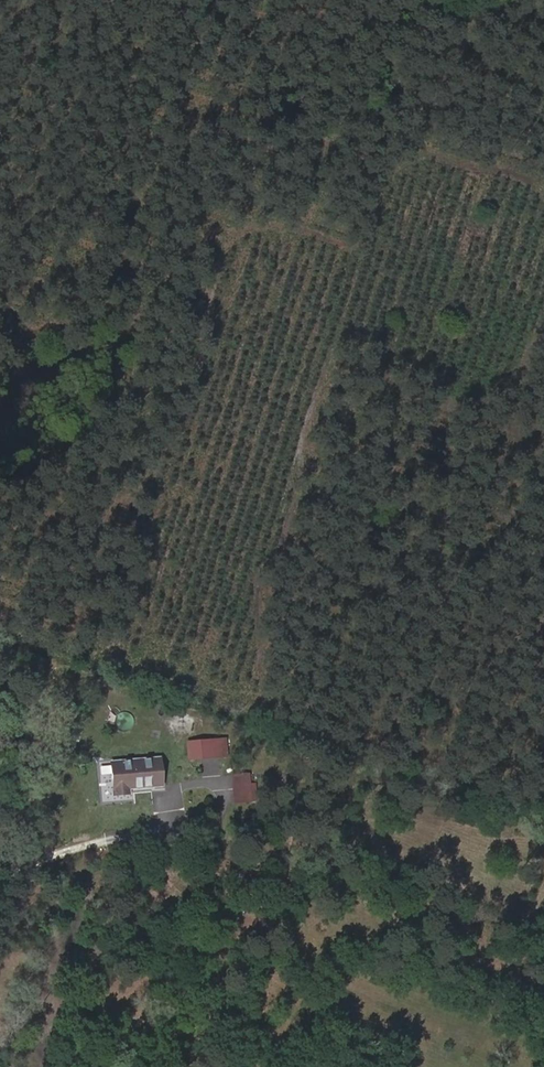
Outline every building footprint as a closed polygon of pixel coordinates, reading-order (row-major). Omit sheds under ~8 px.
[(188,764),(216,763),(216,747),(188,749),(188,764)] [(226,747),(216,747),(216,763),(226,763),(226,747)] [(159,763),(111,765),(112,798),(127,798),(127,790),(161,788),(159,763)] [(248,811),(247,782),(230,782),(231,812),(248,811)]
